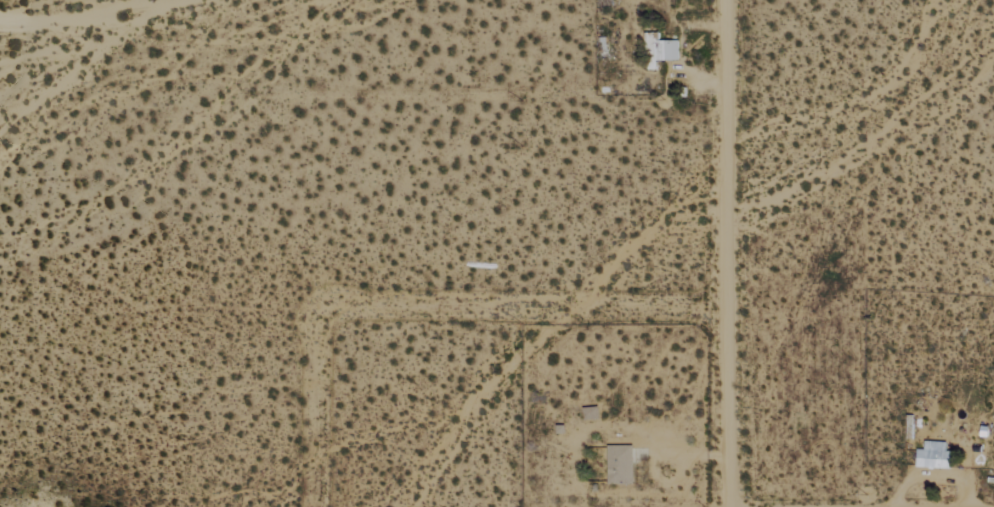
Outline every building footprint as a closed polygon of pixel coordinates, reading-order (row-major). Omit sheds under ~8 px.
[(679,40),(654,40),(654,32),(647,32),(647,70),(656,69),(655,60),(679,60),(679,40)] [(584,420),(599,419),(598,407),(583,408),(584,420)] [(952,451),(946,451),(946,442),(924,441),(924,450),(916,449),(916,468),(952,469),(952,451)] [(608,485),(633,484),(633,445),(607,446),(608,485)]
